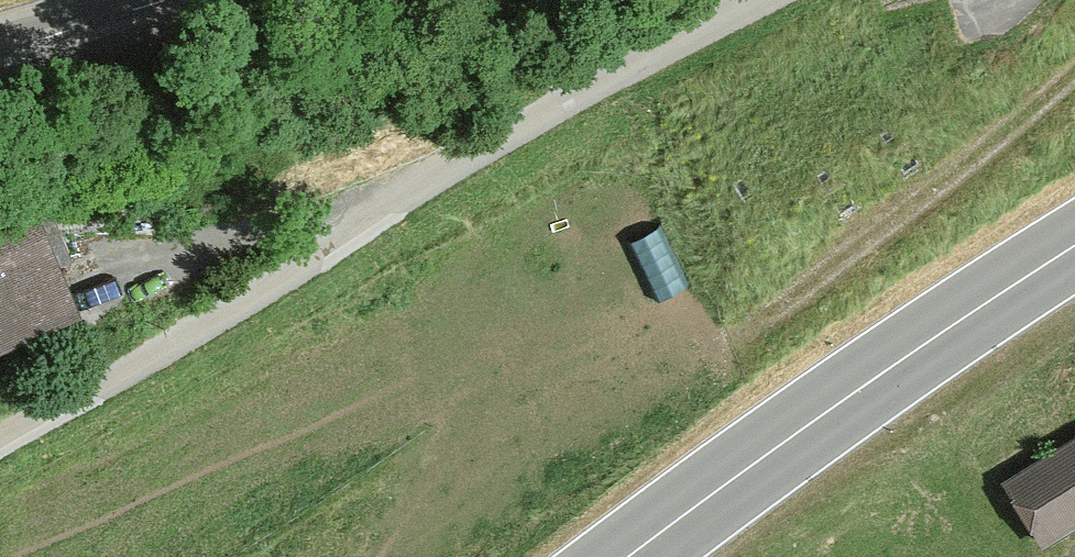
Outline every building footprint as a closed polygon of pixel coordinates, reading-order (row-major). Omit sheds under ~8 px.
[(4,209),(0,210),(0,332),(46,317),(4,209)] [(1034,539),(1074,514),(1074,430),(997,477),(1034,539)]
